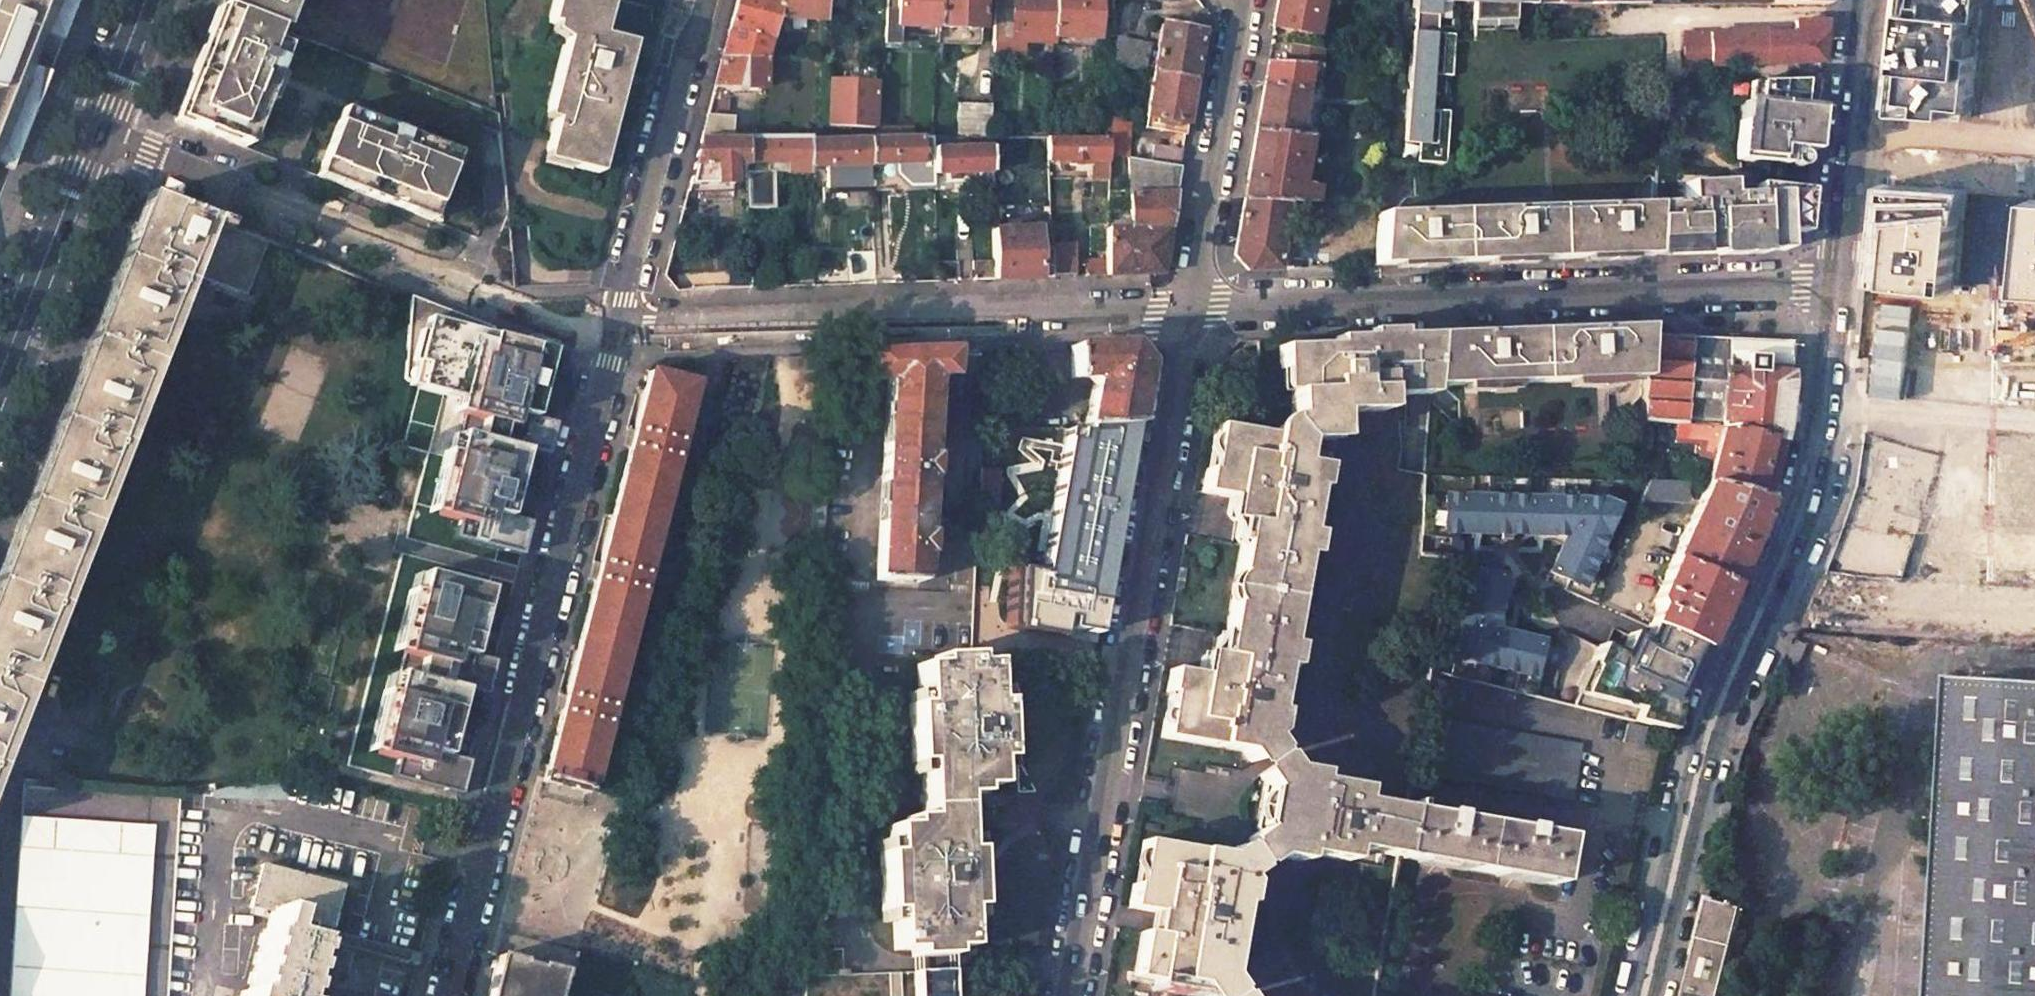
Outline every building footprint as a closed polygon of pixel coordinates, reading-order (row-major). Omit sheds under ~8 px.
[(10,168),(76,0),(0,0),(0,163),(10,168)] [(218,6),(275,28),(285,32),(292,20),(299,23),(307,0),(221,0),(218,6)] [(561,32),(578,35),(558,112),(566,115),(556,155),(576,159),(610,168),(631,85),(635,69),(644,38),(630,35),(614,29),(622,0),(567,0),(561,32)] [(826,0),(736,0),(714,85),(766,87),(766,58),(773,31),(776,17),(824,19),(825,6),(826,0)] [(938,0),(897,0),(897,10),(887,9),(885,43),(900,44),(901,25),(937,27),(938,0)] [(937,27),(981,29),(982,0),(938,0),(937,27)] [(993,38),(1054,41),(1054,36),(1055,0),(995,0),(993,38)] [(1054,36),(1097,38),(1099,0),(1055,0),(1054,36)] [(1274,26),(1290,29),(1288,39),(1314,44),(1321,0),(1278,0),(1277,8),(1274,26)] [(1537,0),(1415,0),(1414,14),(1415,14),(1414,32),(1412,32),(1404,143),(1418,144),(1426,144),(1424,164),(1445,165),(1448,112),(1431,111),(1433,74),(1450,76),(1452,40),(1453,34),(1435,33),(1436,15),(1439,15),(1440,0),(1475,2),(1473,40),(1514,39),(1516,3),(1537,4),(1537,3),(1537,0)] [(1969,130),(1981,0),(1914,0),(1902,124),(1969,130)] [(174,119),(247,146),(256,138),(293,54),(299,37),(285,32),(275,28),(218,6),(174,119)] [(1766,30),(1684,33),(1684,67),(1821,62),(1825,21),(1794,21),(1794,34),(1766,35),(1766,30)] [(1162,23),(1154,71),(1194,79),(1200,43),(1202,30),(1162,23)] [(1292,47),(1288,63),(1319,65),(1321,52),(1313,50),(1292,47)] [(1261,99),(1256,128),(1298,136),(1299,135),(1302,116),(1312,118),(1321,65),(1319,65),(1288,63),(1267,61),(1261,99)] [(1154,71),(1144,128),(1184,134),(1194,79),(1154,71)] [(876,82),(831,80),(828,125),(874,128),(876,82)] [(1819,81),(1751,82),(1752,103),(1747,103),(1741,157),(1768,160),(1797,163),(1800,150),(1811,151),(1815,116),(1819,81)] [(991,104),(949,105),(948,137),(990,137),(991,104)] [(733,116),(706,114),(701,136),(731,136),(733,116)] [(463,161),(343,115),(317,175),(433,221),(449,199),(463,161)] [(1130,118),(1111,117),(1111,136),(1110,155),(1127,158),(1130,118)] [(1243,200),(1286,202),(1313,203),(1316,188),(1299,186),(1308,136),(1299,135),(1298,136),(1256,128),(1249,168),(1243,200)] [(746,136),(731,136),(701,136),(688,184),(726,183),(733,183),(733,164),(746,163),(746,136)] [(765,136),(746,136),(746,163),(746,168),(767,168),(767,161),(787,161),(787,171),(808,171),(808,165),(809,141),(809,136),(765,136)] [(1052,136),(1050,136),(1051,159),(1094,159),(1094,174),(1110,174),(1110,155),(1111,136),(1052,136)] [(881,138),(870,138),(869,139),(870,164),(909,162),(909,173),(933,171),(931,137),(881,138)] [(991,183),(990,137),(948,137),(931,137),(933,171),(933,185),(991,183)] [(818,141),(809,141),(808,165),(840,164),(870,164),(869,139),(818,141)] [(1153,144),(1150,161),(1178,166),(1181,149),(1153,144)] [(1417,163),(1424,164),(1426,144),(1418,144),(1417,163)] [(1109,228),(1106,228),(1106,261),(1106,275),(1160,273),(1170,215),(1178,166),(1150,161),(1137,159),(1133,227),(1109,228)] [(1805,215),(1807,189),(1766,185),(1755,184),(1755,188),(1729,185),(1729,181),(1686,183),(1686,202),(1655,203),(1652,255),(1784,250),(1784,231),(1803,232),(1805,215)] [(1879,291),(1955,297),(1964,197),(1887,190),(1879,291)] [(0,565),(0,755),(190,272),(247,294),(267,242),(145,195),(0,565)] [(1243,200),(1233,255),(1246,270),(1277,269),(1283,224),(1286,202),(1243,200)] [(1395,212),(1378,213),(1373,265),(1411,264),(1535,259),(1637,255),(1652,255),(1655,203),(1637,204),(1395,212)] [(2011,204),(2006,296),(2034,298),(2034,206),(2011,204)] [(993,229),(994,260),(995,279),(1030,278),(1037,277),(1037,249),(1053,249),(1052,243),(1052,222),(1036,222),(1036,227),(993,229)] [(1073,243),(1052,243),(1053,249),(1053,276),(1074,276),(1073,243)] [(994,260),(973,261),(974,280),(995,279),(994,260)] [(1106,261),(1084,262),(1084,275),(1097,275),(1106,275),(1106,261)] [(958,264),(937,264),(937,281),(958,280),(958,264)] [(451,538),(520,556),(524,540),(529,522),(506,516),(523,450),(546,456),(555,423),(531,416),(540,378),(547,351),(535,347),(536,341),(500,332),(502,325),(456,315),(422,307),(401,388),(408,390),(409,385),(467,401),(454,453),(444,450),(428,513),(456,520),(451,538)] [(1459,333),(1435,334),(1431,386),(1447,386),(1513,383),(1568,381),(1626,378),(1642,378),(1645,335),(1645,325),(1592,328),(1459,333)] [(1248,762),(1274,741),(1266,731),(1269,710),(1273,710),(1311,485),(1308,485),(1311,464),(1300,462),(1304,439),(1315,438),(1315,431),(1338,430),(1336,410),(1385,407),(1384,393),(1407,391),(1430,390),(1431,386),(1435,334),(1435,333),(1344,336),(1334,336),(1334,341),(1278,343),(1278,366),(1289,366),(1290,414),(1268,431),(1213,422),(1205,467),(1203,467),(1199,490),(1234,498),(1233,511),(1232,519),(1234,520),(1231,537),(1235,542),(1240,543),(1224,632),(1220,632),(1215,635),(1213,646),(1212,653),(1208,653),(1205,674),(1169,668),(1164,692),(1168,692),(1159,737),(1241,752),(1248,762)] [(1741,339),(1645,335),(1642,378),(1641,396),(1640,423),(1721,427),(1779,442),(1782,428),(1787,378),(1791,347),(1791,341),(1741,339)] [(1128,344),(1071,346),(1071,377),(1089,376),(1094,381),(1084,432),(1066,429),(1038,590),(1064,594),(1062,605),(1090,610),(1092,600),(1102,601),(1144,363),(1128,344)] [(949,350),(869,353),(869,378),(887,379),(876,580),(919,582),(931,374),(948,375),(949,350)] [(561,710),(542,782),(587,793),(693,382),(648,371),(636,421),(632,420),(626,444),(629,445),(598,564),(594,563),(590,577),(595,578),(564,697),(560,696),(556,709),(561,710)] [(1721,427),(1704,484),(1764,498),(1773,464),(1779,442),(1721,427)] [(1596,602),(1606,580),(1588,571),(1617,505),(1603,499),(1529,497),(1529,477),(1487,474),(1487,496),(1423,495),(1421,535),(1459,538),(1459,530),(1568,533),(1551,570),(1569,579),(1564,588),(1596,602)] [(1685,484),(1650,483),(1643,500),(1685,501),(1685,484)] [(1764,498),(1704,484),(1671,560),(1729,586),(1736,570),(1755,526),(1759,519),(1764,498)] [(1992,579),(2034,583),(2034,507),(1999,502),(1992,579)] [(1493,635),(1503,580),(1484,576),(1485,566),(1450,560),(1447,576),(1467,579),(1459,621),(1440,616),(1437,636),(1456,641),(1450,676),(1471,681),(1476,661),(1517,672),(1513,691),(1533,696),(1549,665),(1538,663),(1542,643),(1493,635)] [(1718,611),(1729,586),(1671,560),(1653,601),(1656,608),(1648,626),(1700,649),(1718,611)] [(1038,590),(1040,574),(1012,569),(1008,627),(1094,643),(1102,601),(1092,600),(1090,610),(1062,605),(1064,594),(1038,590)] [(389,778),(459,795),(464,778),(468,762),(445,756),(462,689),(485,695),(489,678),(493,661),(471,656),(488,588),(422,572),(417,592),(407,590),(394,641),(404,644),(394,682),(384,680),(369,742),(397,749),(389,778)] [(1648,626),(1642,639),(1628,633),(1619,654),(1599,645),(1589,665),(1592,667),(1583,687),(1580,687),(1572,706),(1587,710),(1628,720),(1664,729),(1669,730),(1675,713),(1680,697),(1691,670),(1695,662),(1700,649),(1648,626)] [(913,949),(913,956),(948,955),(948,947),(965,946),(964,907),(974,906),(972,849),(961,849),(959,794),(977,793),(977,786),(994,785),(993,759),(1003,759),(1001,701),(990,701),(989,662),(971,663),(971,655),(935,656),(937,664),(918,664),(920,703),(910,703),(912,762),(921,761),(924,816),(906,817),(907,825),(889,825),(890,852),(880,852),(883,910),(893,909),(895,949),(913,949)] [(1938,685),(1929,995),(2034,995),(2034,688),(1938,685)] [(1580,744),(1423,717),(1414,763),(1413,771),(1571,799),(1580,744)] [(1645,729),(1627,724),(1622,741),(1641,746),(1643,738),(1645,729)] [(1284,754),(1258,775),(1263,782),(1255,834),(1248,838),(1266,864),(1276,857),(1305,862),(1306,855),(1351,861),(1352,851),(1368,854),(1369,849),(1385,851),(1384,857),(1398,859),(1398,857),(1407,808),(1360,799),(1362,787),(1316,781),(1317,769),(1293,766),(1284,754)] [(12,815),(5,995),(140,995),(147,841),(175,842),(177,798),(85,794),(84,818),(12,815)] [(1407,802),(1407,808),(1398,857),(1422,861),(1444,865),(1524,879),(1556,885),(1564,835),(1411,808),(1412,803),(1407,802)] [(1143,841),(1136,880),(1132,880),(1129,903),(1154,907),(1152,920),(1151,930),(1141,929),(1133,972),(1154,975),(1153,981),(1201,988),(1205,995),(1213,995),(1233,984),(1227,974),(1240,901),(1237,901),(1240,881),(1253,871),(1236,847),(1224,854),(1143,841)] [(309,941),(306,940),(307,935),(309,926),(310,921),(332,926),(342,885),(260,864),(250,905),(270,911),(266,930),(263,929),(247,992),(241,991),(240,995),(294,995),(309,941)] [(1709,897),(1686,995),(1722,995),(1735,943),(1753,947),(1758,926),(1749,924),(1752,910),(1744,908),(1709,897)] [(309,926),(307,935),(416,964),(419,954),(309,926)] [(842,948),(836,948),(830,950),(823,953),(818,957),(812,962),(809,967),(807,972),(806,975),(805,995),(951,995),(949,970),(848,974),(848,969),(843,969),(842,948)] [(498,957),(487,995),(554,995),(560,974),(538,968),(538,971),(518,966),(519,963),(498,957)] [(412,979),(369,969),(363,995),(408,995),(412,979)]
